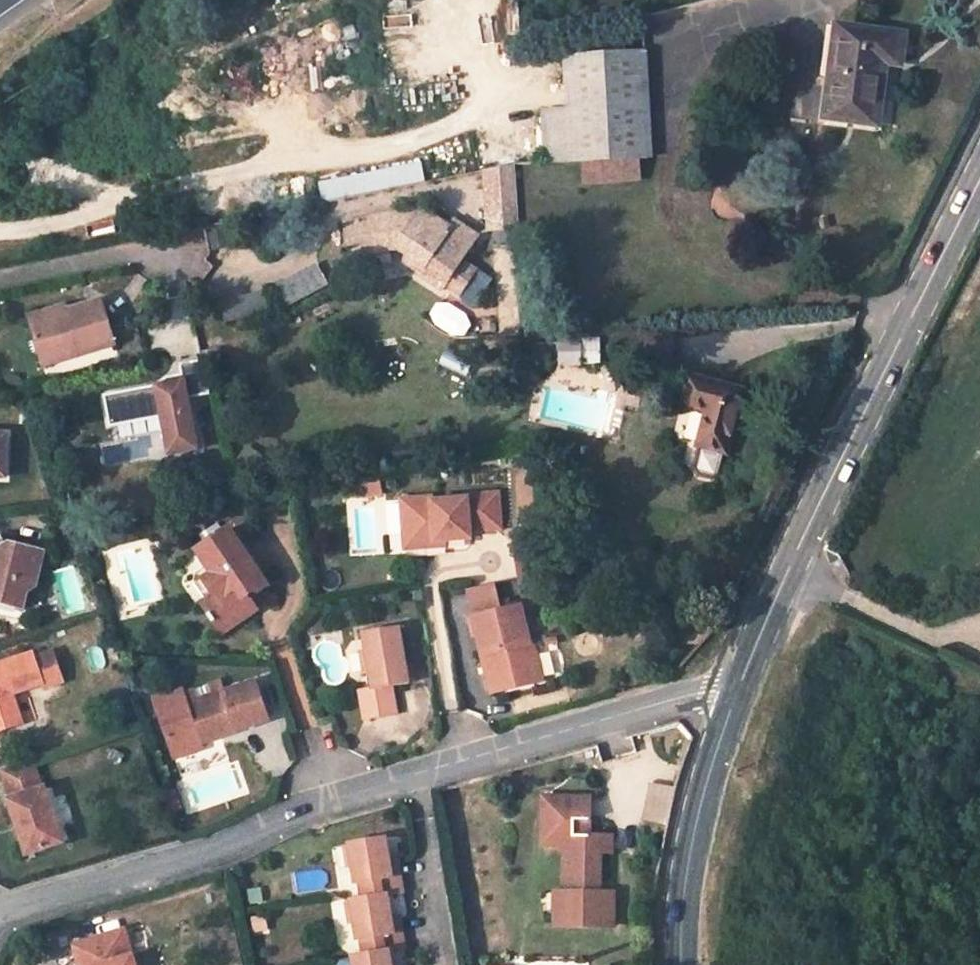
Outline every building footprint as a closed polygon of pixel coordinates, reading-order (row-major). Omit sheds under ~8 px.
[(906,35),(841,27),(828,117),(879,124),(886,76),(880,75),(882,60),(888,61),(902,63),(906,35)] [(645,54),(570,58),(571,109),(549,110),(550,161),(650,156),(645,54)] [(422,165),(318,177),(320,197),(424,185),(422,165)] [(520,208),(517,165),(488,171),(492,211),(520,208)] [(492,211),(494,231),(521,229),(520,208),(492,211)] [(408,263),(423,273),(420,278),(443,291),(446,287),(461,296),(476,272),(462,262),(477,239),(453,224),(449,230),(422,212),(418,216),(411,211),(363,221),(368,245),(370,255),(397,250),(411,258),(408,263)] [(345,225),(351,258),(370,255),(368,245),(363,221),(345,225)] [(286,306),(327,284),(316,263),(275,285),(286,306)] [(114,345),(103,301),(70,309),(71,315),(31,325),(40,364),(114,345)] [(68,302),(28,312),(31,325),(71,315),(70,309),(68,302)] [(602,341),(565,342),(565,365),(603,364),(602,341)] [(198,445),(189,394),(211,390),(205,360),(182,364),(185,380),(106,394),(112,424),(163,415),(169,451),(198,445)] [(728,453),(745,390),(692,375),(683,404),(708,412),(699,445),(701,446),(695,468),(699,475),(713,478),(720,474),(726,453),(728,453)] [(7,477),(8,436),(0,435),(0,476),(7,477)] [(382,480),(369,483),(371,495),(384,492),(382,480)] [(405,497),(407,536),(438,534),(438,539),(448,539),(475,537),(474,529),(505,528),(503,492),(471,494),(471,497),(437,499),(436,495),(405,497)] [(398,501),(385,501),(385,533),(399,533),(398,501)] [(233,528),(202,550),(213,565),(218,573),(213,577),(212,583),(220,594),(211,600),(208,603),(215,614),(213,615),(219,623),(221,621),(228,632),(262,609),(253,595),(259,591),(265,592),(273,586),(233,528)] [(438,539),(438,534),(407,536),(408,546),(449,544),(448,539),(438,539)] [(29,613),(36,588),(41,590),(51,555),(18,546),(16,551),(0,546),(0,605),(29,613)] [(546,551),(520,553),(523,579),(548,576),(546,551)] [(218,573),(213,565),(201,573),(199,582),(211,600),(220,594),(212,583),(213,577),(218,573)] [(498,584),(473,588),(480,616),(504,610),(498,584)] [(480,616),(476,617),(485,655),(496,653),(504,690),(549,680),(540,641),(537,642),(528,605),(525,606),(524,601),(512,603),(513,608),(504,610),(480,616)] [(403,627),(367,634),(377,688),(364,691),(369,720),(403,713),(397,686),(414,682),(403,627)] [(58,653),(39,660),(43,670),(51,668),(62,664),(58,653)] [(504,690),(496,653),(485,655),(493,693),(504,690)] [(0,666),(0,685),(43,670),(39,660),(37,654),(0,666)] [(50,690),(69,684),(62,664),(51,668),(43,670),(48,683),(50,690)] [(26,723),(17,694),(48,683),(43,670),(0,685),(0,732),(26,723)] [(209,746),(207,741),(275,717),(261,679),(230,691),(226,680),(190,693),(188,688),(160,698),(180,756),(209,746)] [(30,854),(67,842),(49,787),(46,788),(35,757),(5,767),(15,798),(12,799),(30,854)] [(182,789),(172,793),(179,812),(188,808),(182,789)] [(558,840),(573,840),(572,896),(564,896),(556,896),(555,929),(614,930),(614,897),(600,896),(601,840),(601,824),(590,824),(590,802),(544,801),(543,824),(559,824),(558,840)] [(559,824),(543,824),(543,840),(543,848),(565,848),(564,896),(572,896),(573,840),(558,840),(559,824)] [(613,825),(601,824),(601,840),(613,840),(613,825)] [(392,864),(387,841),(351,848),(358,887),(363,886),(366,902),(389,898),(406,895),(403,878),(394,880),(392,864)] [(400,863),(392,864),(394,880),(403,878),(400,863)] [(393,921),(389,898),(366,902),(353,905),(360,944),(365,943),(368,958),(391,954),(408,951),(405,936),(396,937),(393,921)] [(396,937),(405,936),(402,919),(393,921),(396,937)] [(126,932),(77,949),(82,964),(137,964),(126,932)] [(357,961),(357,964),(393,964),(391,954),(368,958),(356,961),(357,961)]
